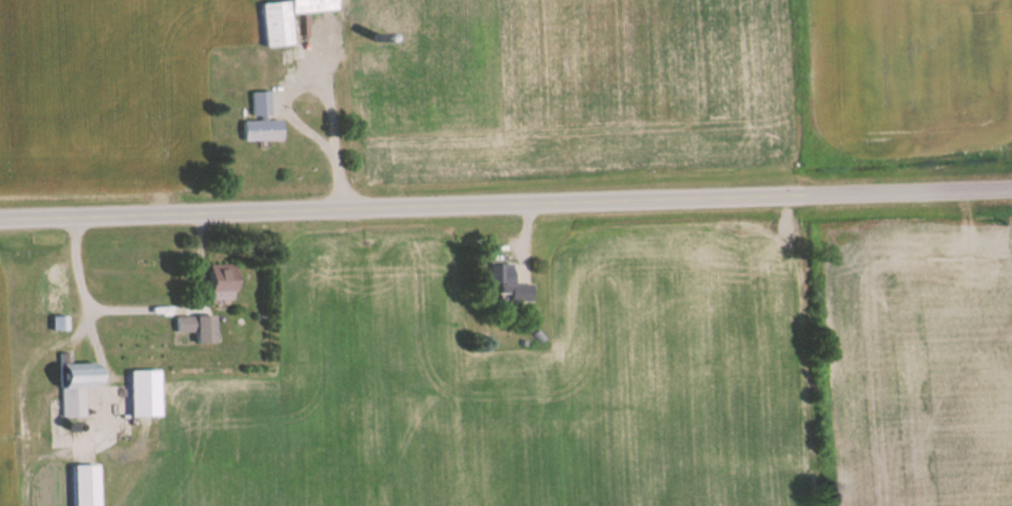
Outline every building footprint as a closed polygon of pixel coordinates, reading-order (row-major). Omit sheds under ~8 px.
[(262,4),(264,47),(292,45),(290,14),(335,11),(335,0),(289,0),(289,2),(262,4)] [(242,120),(242,141),(281,141),(281,120),(269,120),(269,92),(252,92),(252,120),(242,120)] [(209,265),(209,301),(234,301),(234,265),(209,265)] [(513,265),(488,265),(489,284),(500,284),(500,295),(511,295),(511,304),(533,303),(533,284),(513,285),(513,265)] [(66,332),(66,288),(51,288),(51,332),(66,332)] [(195,334),(195,344),(214,344),(214,317),(175,317),(175,334),(195,334)] [(61,365),(61,418),(84,418),(84,388),(97,388),(96,364),(61,365)] [(159,371),(129,371),(129,418),(159,418),(159,371)]
